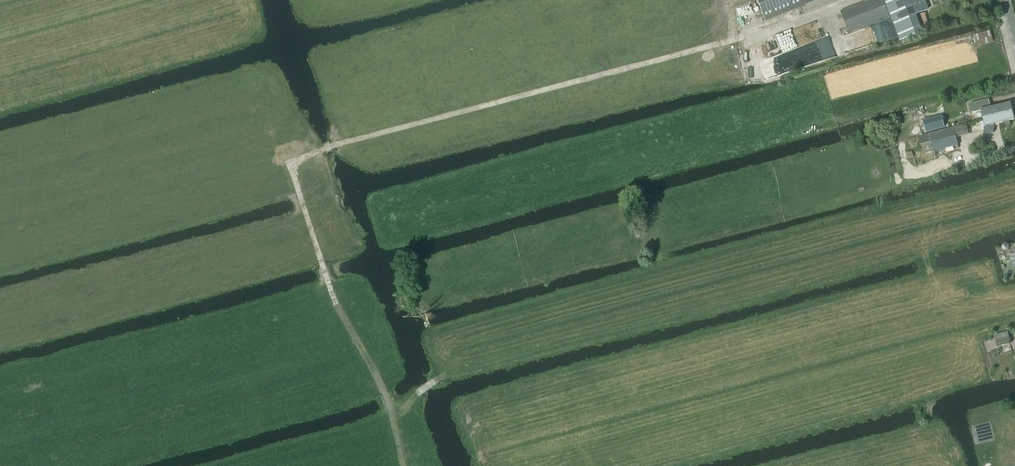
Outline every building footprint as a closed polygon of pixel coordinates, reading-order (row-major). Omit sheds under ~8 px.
[(765,23),(802,8),(804,13),(838,0),(756,0),(765,23)] [(889,18),(901,13),(896,0),(871,0),(840,12),(848,34),(889,18)] [(901,13),(890,17),(889,18),(899,42),(921,33),(914,16),(922,13),(918,0),(896,0),(901,13)] [(925,13),(917,15),(920,32),(928,30),(925,13)] [(989,99),(970,104),(972,113),(981,110),(983,119),(1012,111),(1010,104),(991,108),(990,108),(991,107),(989,99)] [(1012,111),(983,119),(985,127),(987,134),(994,133),(995,124),(1003,122),(1004,126),(1006,127),(1010,126),(1011,125),(1010,120),(1014,119),(1012,111)] [(929,133),(944,129),(941,115),(925,119),(929,133)] [(944,130),(944,129),(929,133),(929,134),(918,137),(922,155),(958,145),(956,137),(969,134),(966,124),(944,130)] [(997,345),(1009,342),(1006,332),(995,336),(997,345)]
